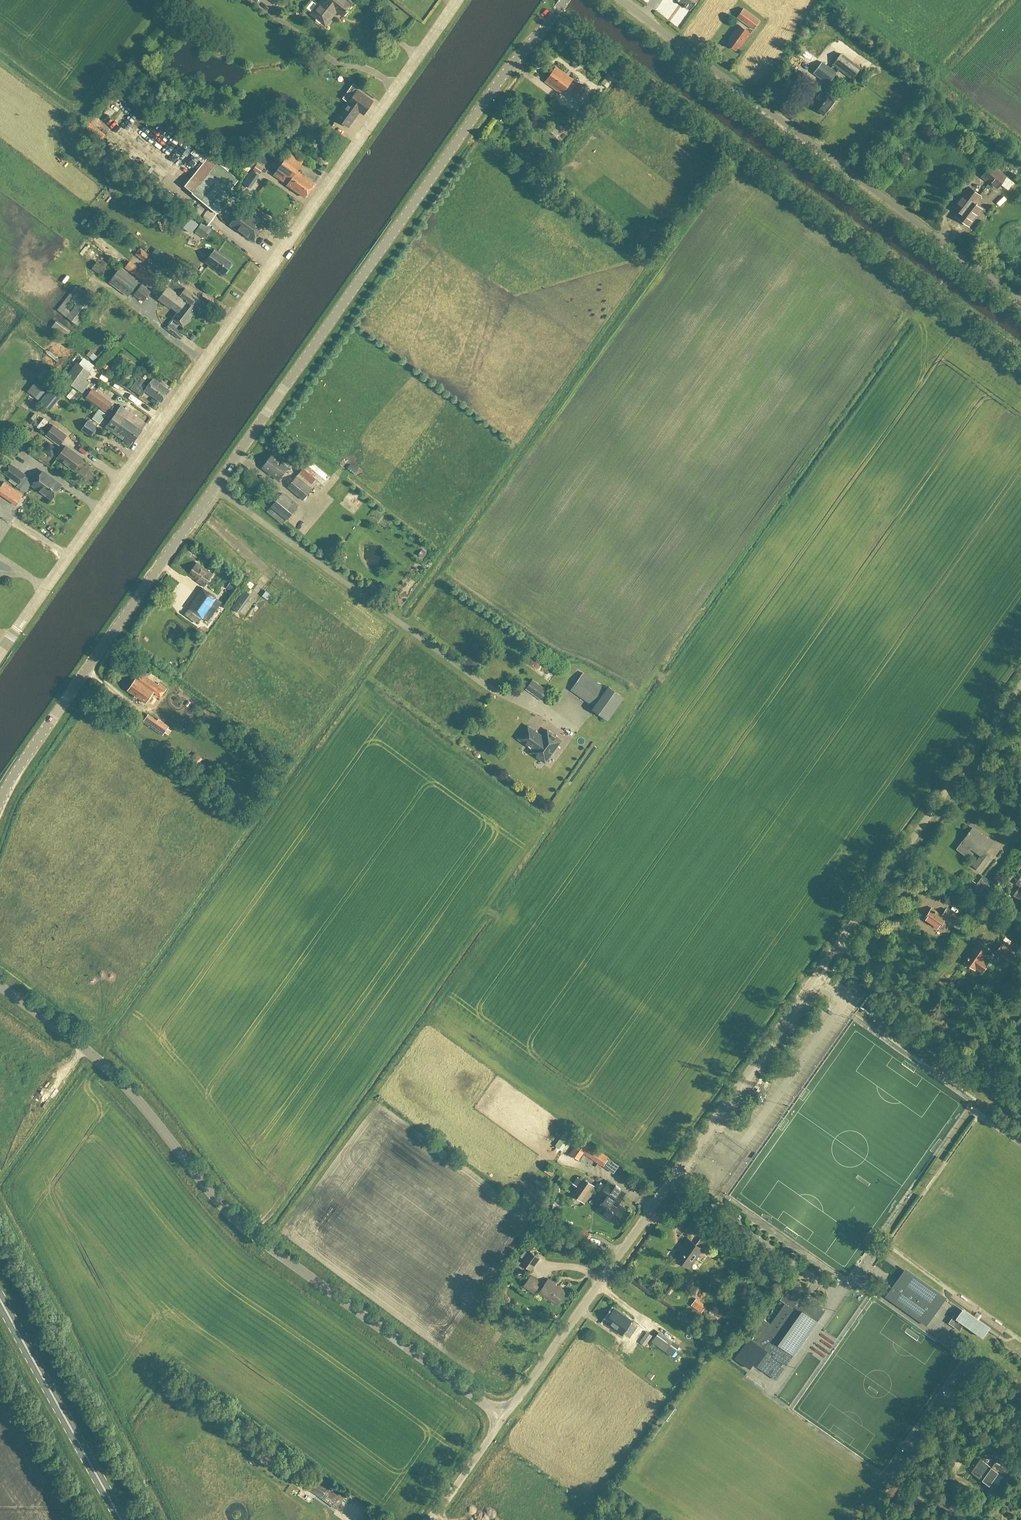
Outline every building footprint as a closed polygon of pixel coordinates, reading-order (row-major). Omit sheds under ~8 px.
[(335,10),(326,2),(323,0),(322,0),(311,14),(316,18),(316,21),(320,23),(322,23),(325,25),(337,11),(335,10)] [(337,11),(343,16),(352,5),(347,0),(328,0),(326,2),(335,10),(337,11)] [(691,10),(698,0),(677,0),(691,10)] [(753,30),(760,20),(744,8),(737,18),(753,30)] [(740,48),(751,33),(739,25),(729,39),(731,41),(728,44),(735,50),(738,47),(740,48)] [(861,69),(842,54),(834,64),(853,79),(861,69)] [(829,84),(837,73),(823,61),(815,72),(829,84)] [(563,94),(574,79),(557,67),(546,82),(563,94)] [(797,76),(801,79),(805,74),(801,70),(797,76)] [(365,114),(373,102),(358,91),(360,88),(354,84),(351,88),(357,93),(338,119),(348,127),(356,116),(352,113),(356,108),(365,114)] [(572,94),(579,99),(587,89),(579,84),(572,94)] [(824,115),(836,100),(823,90),(812,106),(824,115)] [(543,128),(556,138),(561,130),(548,121),(543,128)] [(194,148),(191,152),(204,159),(206,155),(194,148)] [(305,197),(315,183),(297,171),(305,159),(291,149),(273,175),(287,184),(287,185),(305,197)] [(192,194),(218,213),(234,192),(232,190),(239,180),(217,163),(215,165),(207,158),(185,187),(193,193),(192,194)] [(257,165),(250,160),(246,165),(252,170),(257,165)] [(990,182),(998,171),(991,166),(983,176),(990,182)] [(1006,177),(998,171),(990,182),(997,188),(1006,177)] [(1009,190),(1015,182),(1007,176),(1001,183),(1009,190)] [(973,204),(974,203),(979,196),(969,188),(954,207),(960,212),(960,209),(964,208),(966,205),(968,208),(972,203),(973,204)] [(960,212),(957,216),(958,218),(959,220),(962,222),(964,222),(969,225),(981,209),(974,203),(973,204),(972,203),(968,208),(966,205),(964,208),(960,209),(960,212)] [(253,240),(259,231),(264,223),(242,207),(239,212),(234,209),(229,215),(234,219),(231,224),(253,240)] [(191,235),(200,225),(194,220),(195,218),(185,211),(184,213),(180,209),(173,218),(177,221),(176,222),(191,235)] [(224,275),(234,262),(215,249),(206,262),(224,275)] [(107,270),(97,262),(91,270),(102,277),(107,270)] [(150,286),(158,276),(143,263),(134,273),(150,286)] [(128,296),(139,282),(120,267),(109,282),(128,296)] [(167,306),(168,304),(182,286),(173,279),(168,286),(159,280),(154,287),(163,294),(159,299),(167,306)] [(151,292),(141,285),(134,294),(144,302),(151,292)] [(58,310),(77,326),(97,302),(77,286),(58,310)] [(178,312),(187,300),(197,308),(203,301),(182,286),(168,304),(178,312)] [(197,308),(187,300),(178,312),(173,319),(184,326),(186,322),(188,323),(189,322),(191,320),(191,318),(190,318),(197,308)] [(66,339),(70,333),(56,323),(52,329),(66,339)] [(179,331),(170,324),(166,329),(176,336),(179,331)] [(85,379),(90,373),(75,361),(62,378),(78,389),(83,393),(90,384),(85,379)] [(128,386),(133,380),(126,375),(121,381),(128,386)] [(162,402),(170,390),(154,378),(150,384),(140,377),(132,388),(142,396),(145,391),(162,402)] [(35,381),(27,391),(35,398),(43,387),(35,381)] [(57,382),(40,404),(50,411),(67,390),(57,382)] [(113,417),(138,436),(142,430),(141,429),(144,425),(136,420),(134,424),(130,421),(132,417),(119,408),(113,417)] [(100,424),(106,415),(99,410),(93,419),(100,424)] [(138,436),(113,417),(106,428),(119,437),(121,433),(127,437),(124,441),(130,445),(133,441),(134,442),(138,436)] [(91,437),(98,427),(89,421),(82,430),(91,437)] [(60,445),(67,436),(53,426),(46,435),(60,445)] [(29,433),(26,436),(32,443),(36,439),(29,433)] [(74,470),(82,458),(66,446),(58,458),(74,470)] [(280,480),(291,465),(274,453),(263,468),(280,480)] [(319,490),(331,477),(311,460),(299,473),(319,490)] [(25,475),(11,465),(5,473),(19,483),(25,475)] [(62,486),(43,472),(33,485),(52,499),(62,486)] [(304,500),(314,488),(297,475),(287,488),(304,500)] [(287,520),(298,506),(283,493),(271,506),(287,520)] [(9,525),(0,519),(0,538),(9,525)] [(205,585),(213,573),(197,563),(189,575),(205,585)] [(203,617),(216,597),(203,588),(189,608),(203,617)] [(233,605),(244,614),(257,598),(246,589),(233,605)] [(471,669),(488,645),(478,638),(461,662),(471,669)] [(161,697),(167,688),(160,683),(158,685),(143,673),(138,680),(137,679),(128,690),(145,702),(145,703),(146,703),(154,692),(161,697)] [(608,721),(625,697),(609,686),(607,688),(585,673),(572,691),(594,706),(592,709),(608,721)] [(526,688),(541,699),(548,690),(533,679),(526,688)] [(163,735),(170,726),(160,718),(152,728),(163,735)] [(533,749),(542,736),(528,726),(518,739),(533,749)] [(542,736),(533,749),(531,753),(545,763),(562,740),(547,730),(542,736)] [(990,857),(984,853),(992,842),(973,828),(970,832),(969,831),(968,833),(963,841),(982,855),(974,866),(980,870),(990,857)] [(986,881),(998,867),(992,862),(980,876),(986,881)] [(942,889),(936,884),(933,889),(939,894),(942,889)] [(945,919),(954,925),(958,918),(946,910),(942,915),(932,908),(925,918),(939,928),(945,919)] [(985,969),(988,964),(982,959),(989,949),(979,942),(964,962),(975,969),(978,964),(985,969)] [(1008,959),(1013,953),(1001,945),(997,951),(1008,959)] [(564,1150),(571,1138),(565,1135),(558,1147),(564,1150)] [(603,1166),(608,1158),(581,1138),(570,1153),(578,1159),(584,1152),(603,1166)] [(583,1179),(573,1194),(582,1201),(592,1186),(583,1179)] [(615,1224),(625,1209),(619,1205),(626,1195),(609,1183),(599,1198),(603,1201),(596,1211),(615,1224)] [(707,1254),(714,1243),(703,1235),(696,1245),(688,1239),(683,1247),(676,1258),(689,1268),(702,1250),(707,1254)] [(529,1251),(520,1264),(531,1271),(540,1259),(529,1251)] [(903,1272),(885,1297),(926,1326),(943,1301),(903,1272)] [(556,1305),(566,1291),(548,1279),(544,1285),(531,1276),(524,1285),(534,1292),(536,1289),(539,1291),(538,1292),(556,1305)] [(757,1366),(773,1378),(776,1380),(784,1369),(779,1365),(782,1362),(786,1365),(794,1354),(787,1350),(811,1317),(817,1321),(825,1310),(806,1297),(808,1294),(806,1293),(808,1290),(793,1280),(780,1299),(786,1303),(795,1290),(806,1297),(798,1308),(804,1312),(783,1343),(773,1336),(764,1348),(767,1351),(767,1352),(771,1355),(769,1358),(764,1355),(757,1366)] [(795,1290),(786,1303),(771,1324),(763,1318),(749,1338),(736,1356),(751,1367),(753,1364),(757,1366),(764,1355),(769,1358),(771,1355),(767,1352),(767,1351),(764,1348),(773,1336),(783,1343),(804,1312),(798,1308),(806,1297),(795,1290)] [(707,1306),(697,1299),(691,1306),(702,1313),(707,1306)] [(631,1348),(641,1335),(628,1326),(631,1321),(615,1309),(605,1323),(622,1335),(624,1331),(629,1334),(623,1342),(631,1348)] [(948,1323),(959,1331),(964,1324),(983,1338),(990,1328),(963,1309),(957,1316),(955,1314),(948,1323)] [(659,1331),(652,1342),(672,1357),(680,1346),(659,1331)] [(647,1332),(639,1343),(645,1347),(653,1336),(647,1332)] [(969,1370),(963,1379),(967,1382),(973,1374),(969,1370)] [(973,1374),(967,1382),(972,1386),(978,1377),(973,1374)] [(992,1468),(981,1460),(971,1472),(989,1485),(998,1473),(1004,1478),(1008,1472),(996,1463),(992,1468)] [(316,1494),(322,1498),(332,1484),(324,1479),(321,1483),(306,1472),(299,1482),(317,1494),(316,1494)]
